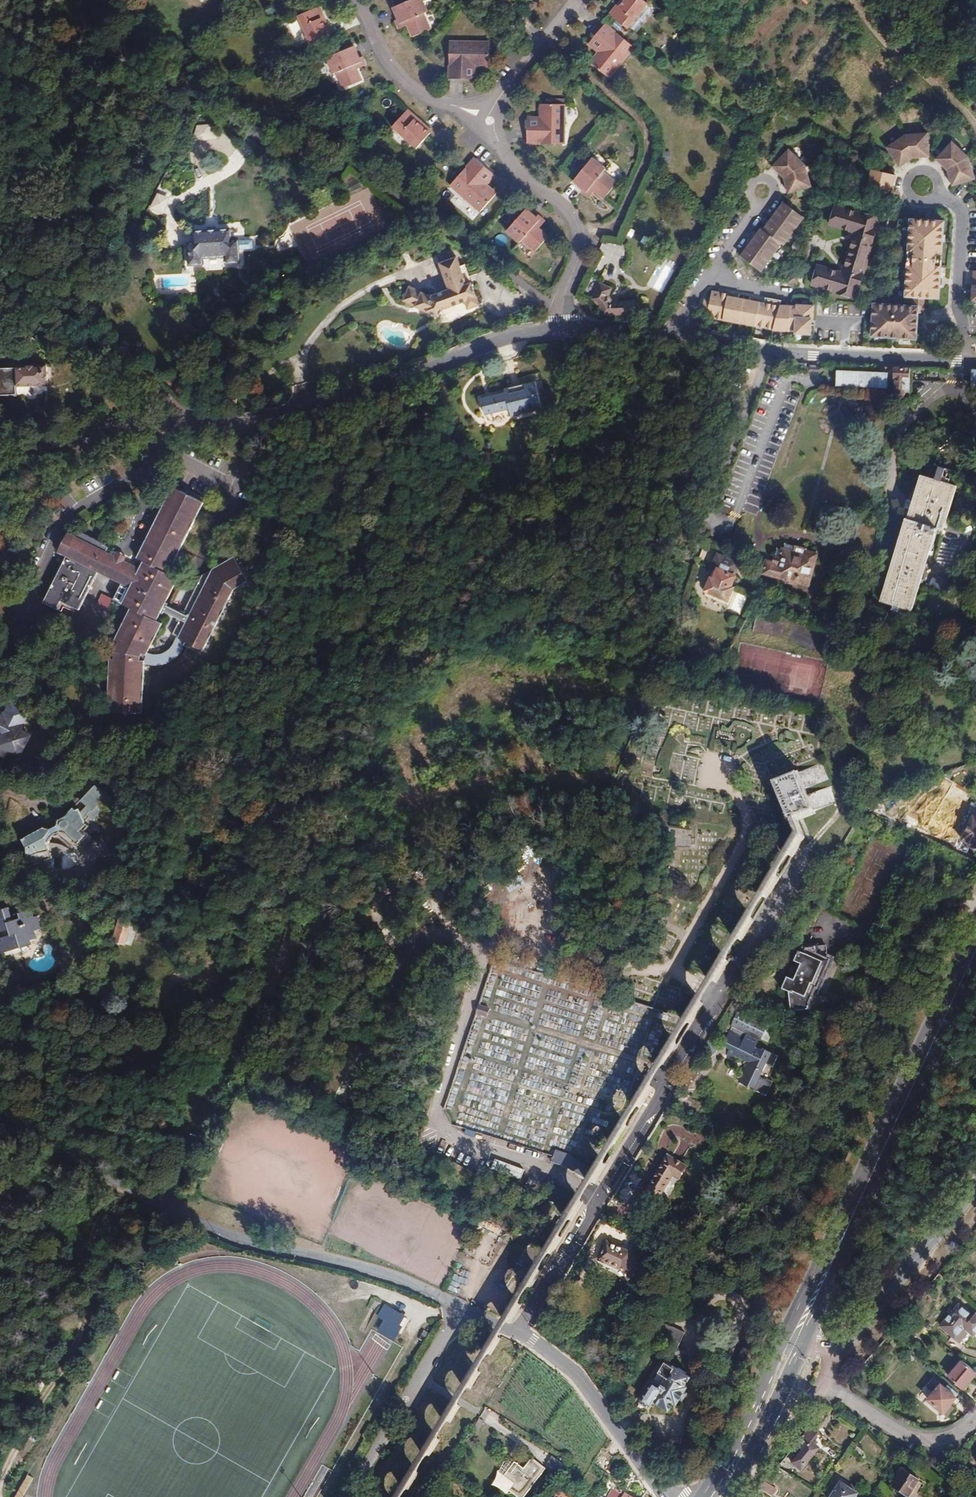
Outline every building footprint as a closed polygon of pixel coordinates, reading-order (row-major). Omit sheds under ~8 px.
[(393,7),(398,19),(400,23),(406,21),(408,25),(413,37),(431,30),(424,13),(427,12),(422,0),(410,0),(393,7)] [(627,29),(648,3),(644,0),(625,0),(619,7),(617,5),(609,14),(627,29)] [(534,7),(527,1),(522,8),(529,13),(534,7)] [(320,7),(299,16),(311,46),(330,38),(322,19),(325,18),(320,7)] [(325,18),(322,19),(330,38),(332,37),(325,18)] [(398,19),(396,20),(400,28),(408,25),(406,21),(400,23),(398,19)] [(609,78),(634,47),(606,24),(596,36),(606,45),(599,53),(591,64),(609,78)] [(589,45),(599,53),(606,45),(596,36),(589,45)] [(490,43),(450,41),(449,78),(464,78),(464,65),(475,66),(489,66),(490,43)] [(359,58),(354,46),(327,58),(334,74),(337,72),(344,89),(362,81),(357,69),(355,65),(361,62),(359,58)] [(365,65),(362,57),(359,58),(361,62),(355,65),(357,69),(365,65)] [(475,79),(475,66),(464,65),(464,78),(475,79)] [(528,144),(565,144),(565,104),(542,104),(541,118),(541,129),(528,128),(528,144)] [(407,110),(392,127),(417,148),(430,134),(414,120),(416,118),(407,110)] [(416,118),(414,120),(430,134),(432,132),(416,118)] [(541,129),(541,118),(528,118),(528,128),(541,129)] [(909,135),(889,148),(902,167),(916,158),(933,157),(932,133),(909,135)] [(939,159),(950,170),(954,185),(975,178),(975,172),(972,156),(956,142),(939,159)] [(791,151),(773,168),(785,179),(789,194),(812,188),(807,166),(791,151)] [(494,176),(474,158),(450,186),(480,212),(496,195),(485,185),(494,176)] [(573,181),(583,189),(582,191),(588,197),(594,190),(604,198),(617,184),(603,172),(605,169),(592,158),(573,181)] [(873,170),(869,186),(893,191),(897,175),(873,170)] [(163,215),(170,198),(157,192),(150,210),(163,215)] [(803,218),(783,203),(761,231),(759,229),(738,257),(758,272),(780,244),(782,246),(803,218)] [(879,218),(836,206),(830,225),(855,232),(843,273),(818,266),(812,285),(856,299),(879,218)] [(537,216),(536,218),(526,209),(506,231),(519,243),(522,240),(535,252),(548,237),(538,229),(544,222),(537,216)] [(940,299),(945,222),(912,220),(906,297),(915,297),(940,299)] [(207,227),(207,231),(192,231),(193,243),(186,243),(187,265),(201,265),(201,258),(224,257),(224,263),(238,263),(237,242),(237,241),(230,241),(229,230),(215,230),(215,227),(207,227)] [(251,241),(237,242),(237,250),(251,249),(251,241)] [(409,287),(402,301),(427,313),(427,312),(439,317),(442,310),(465,302),(467,310),(479,305),(471,283),(467,284),(456,257),(439,263),(449,290),(432,296),(432,297),(409,287)] [(663,292),(672,268),(664,265),(655,289),(663,292)] [(791,274),(789,282),(797,284),(799,277),(791,274)] [(600,284),(593,299),(598,304),(600,307),(602,312),(603,315),(634,314),(633,302),(612,302),(608,296),(611,289),(600,284)] [(765,303),(728,296),(729,294),(712,291),(710,301),(704,300),(702,312),(708,313),(707,318),(773,330),(780,305),(781,301),(766,298),(765,303)] [(918,314),(923,314),(925,298),(915,297),(914,307),(919,308),(918,314)] [(914,307),(874,304),(871,336),(916,340),(918,314),(919,308),(914,307)] [(780,305),(773,330),(772,330),(798,333),(798,335),(812,336),(813,321),(814,321),(815,307),(800,305),(800,307),(780,305)] [(0,367),(0,395),(16,395),(16,386),(46,385),(46,365),(15,366),(15,367),(0,367)] [(910,368),(895,367),(895,378),(896,379),(895,393),(898,393),(898,396),(904,396),(904,389),(909,389),(910,368)] [(505,393),(481,399),(485,414),(509,409),(511,416),(542,409),(535,381),(504,389),(505,393)] [(905,518),(880,601),(911,611),(937,528),(943,530),(957,486),(948,483),(952,471),(928,463),(924,476),(921,475),(910,509),(907,518),(905,518)] [(161,613),(163,614),(164,612),(167,606),(168,604),(166,603),(178,578),(168,573),(204,502),(172,487),(137,558),(143,561),(140,568),(124,560),(126,556),(118,552),(115,557),(106,552),(108,547),(102,545),(103,543),(79,531),(77,535),(68,531),(58,553),(66,557),(43,602),(57,609),(61,601),(79,610),(99,571),(121,583),(113,599),(130,608),(115,640),(118,642),(115,651),(114,659),(109,659),(107,713),(142,714),(144,660),(140,660),(142,653),(146,655),(162,623),(157,621),(161,613)] [(766,560),(762,574),(789,581),(789,583),(797,585),(797,583),(808,586),(817,554),(806,551),(807,549),(794,546),(785,544),(784,548),(781,547),(780,549),(777,548),(773,562),(766,560)] [(717,553),(711,568),(716,571),(713,578),(710,577),(705,591),(728,601),(733,587),(731,586),(735,575),(739,563),(717,553)] [(178,622),(171,635),(179,639),(183,641),(203,651),(233,590),(251,580),(241,562),(238,564),(234,557),(202,575),(183,612),(181,611),(180,613),(177,618),(176,620),(178,622)] [(730,606),(739,611),(746,596),(737,592),(730,606)] [(102,593),(95,606),(106,612),(113,599),(102,593)] [(167,606),(164,612),(177,618),(180,613),(167,606)] [(164,661),(173,656),(180,648),(183,641),(179,639),(175,645),(170,652),(163,656),(154,657),(146,655),(142,653),(140,660),(144,660),(154,663),(164,661)] [(19,758),(31,735),(20,729),(30,711),(10,700),(0,718),(0,747),(19,758)] [(838,714),(831,718),(836,727),(843,724),(838,714)] [(769,782),(787,825),(788,824),(792,834),(781,851),(786,854),(791,857),(804,836),(797,820),(815,814),(798,771),(769,782)] [(95,785),(66,815),(59,819),(57,825),(50,829),(44,827),(22,839),(26,847),(28,858),(30,868),(52,860),(48,848),(48,845),(49,840),(52,837),(54,835),(57,833),(65,832),(81,847),(88,838),(80,830),(106,806),(104,804),(109,799),(106,796),(107,795),(95,785)] [(975,813),(964,840),(975,846),(975,814),(975,813)] [(0,938),(0,953),(2,953),(21,947),(21,948),(32,944),(31,940),(37,938),(35,931),(42,928),(38,916),(34,917),(32,909),(18,912),(20,918),(13,920),(9,907),(0,909),(0,931),(0,932),(2,931),(3,937),(0,938)] [(114,941),(125,944),(132,916),(122,913),(114,941)] [(803,954),(798,952),(794,962),(797,964),(799,964),(797,970),(802,973),(798,982),(790,979),(787,978),(782,989),(788,1015),(811,1012),(811,1006),(830,961),(823,958),(826,952),(823,951),(826,946),(805,948),(803,954)] [(826,952),(823,958),(830,961),(832,956),(827,954),(827,952),(826,952)] [(797,964),(790,979),(798,982),(802,973),(797,970),(799,964),(797,964)] [(478,1006),(475,1013),(487,1017),(489,1009),(478,1006)] [(725,1040),(722,1045),(735,1051),(733,1055),(748,1062),(738,1082),(748,1086),(748,1084),(754,1087),(754,1088),(766,1094),(772,1081),(767,1078),(778,1056),(762,1048),(762,1050),(755,1047),(759,1040),(760,1040),(767,1024),(738,1010),(731,1026),(732,1027),(725,1040)] [(585,1178),(590,1169),(571,1159),(570,1156),(555,1151),(553,1157),(551,1163),(566,1168),(584,1179),(585,1178)] [(646,1192),(657,1199),(672,1175),(678,1179),(686,1167),(667,1156),(646,1192)] [(627,1172),(616,1202),(628,1207),(639,1177),(627,1172)] [(630,1253),(607,1242),(599,1260),(618,1269),(619,1267),(621,1268),(629,1279),(642,1270),(630,1253)] [(968,1332),(971,1328),(975,1332),(975,1313),(975,1312),(973,1315),(958,1304),(940,1326),(952,1336),(946,1343),(959,1353),(965,1346),(960,1342),(968,1332)] [(386,1306),(379,1318),(385,1321),(379,1332),(393,1341),(401,1328),(398,1326),(404,1317),(386,1306)] [(747,1347),(746,1346),(736,1368),(737,1369),(747,1347)] [(962,1360),(949,1375),(963,1388),(975,1373),(975,1372),(962,1360)] [(687,1386),(685,1384),(690,1376),(673,1365),(673,1366),(670,1364),(669,1364),(662,1366),(635,1409),(638,1412),(644,1413),(653,1400),(669,1409),(674,1401),(676,1402),(680,1397),(684,1391),(687,1386)] [(941,1384),(940,1384),(934,1379),(928,1387),(934,1392),(927,1399),(943,1412),(947,1415),(954,1407),(950,1404),(956,1397),(941,1384)] [(819,1433),(811,1427),(778,1465),(789,1474),(796,1466),(801,1470),(819,1448),(812,1443),(819,1433)] [(564,1464),(553,1457),(547,1465),(559,1472),(564,1464)] [(508,1490),(517,1496),(525,1496),(546,1469),(532,1458),(524,1469),(515,1462),(503,1477),(512,1484),(508,1490)] [(909,1496),(918,1482),(919,1481),(903,1470),(892,1487),(908,1496),(909,1496)] [(778,1489),(765,1481),(759,1488),(772,1496),(778,1489)] [(918,1482),(909,1496),(910,1496),(914,1496),(922,1485),(918,1482)] [(832,1496),(855,1496),(857,1494),(841,1483),(832,1496)] [(622,1496),(631,1496),(635,1492),(629,1488),(626,1494),(624,1493),(622,1496)]
